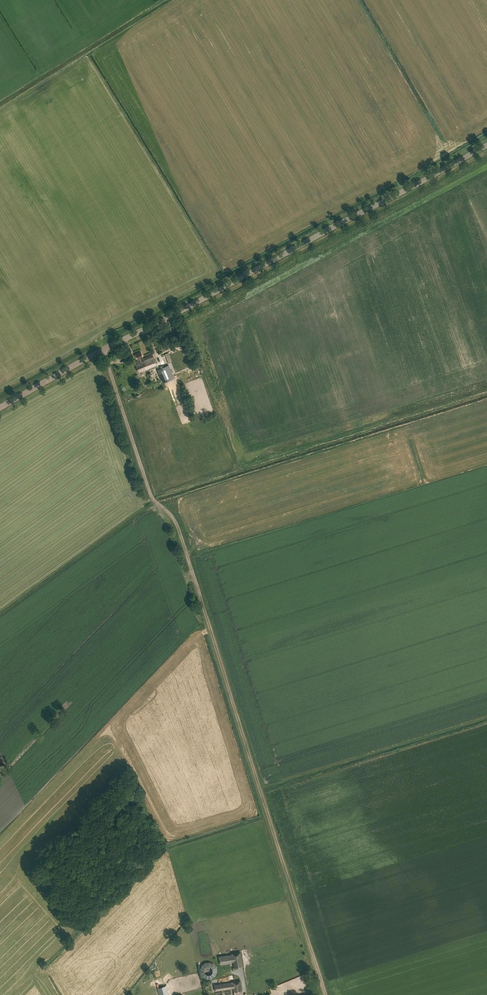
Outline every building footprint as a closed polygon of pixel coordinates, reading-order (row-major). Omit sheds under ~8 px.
[(137,360),(134,362),(139,374),(157,367),(152,355),(144,359),(141,352),(135,354),(137,360)] [(163,383),(174,378),(169,365),(157,370),(163,383)] [(233,962),(234,968),(243,966),(241,951),(231,953),(231,954),(218,956),(219,964),(233,962)] [(200,977),(216,977),(216,962),(200,962),(200,977)] [(234,992),(242,990),(240,981),(232,982),(232,983),(214,985),(215,991),(233,988),(234,992)] [(168,993),(167,991),(171,990),(169,986),(166,987),(166,985),(159,987),(158,984),(156,985),(159,994),(169,994),(168,993)]
